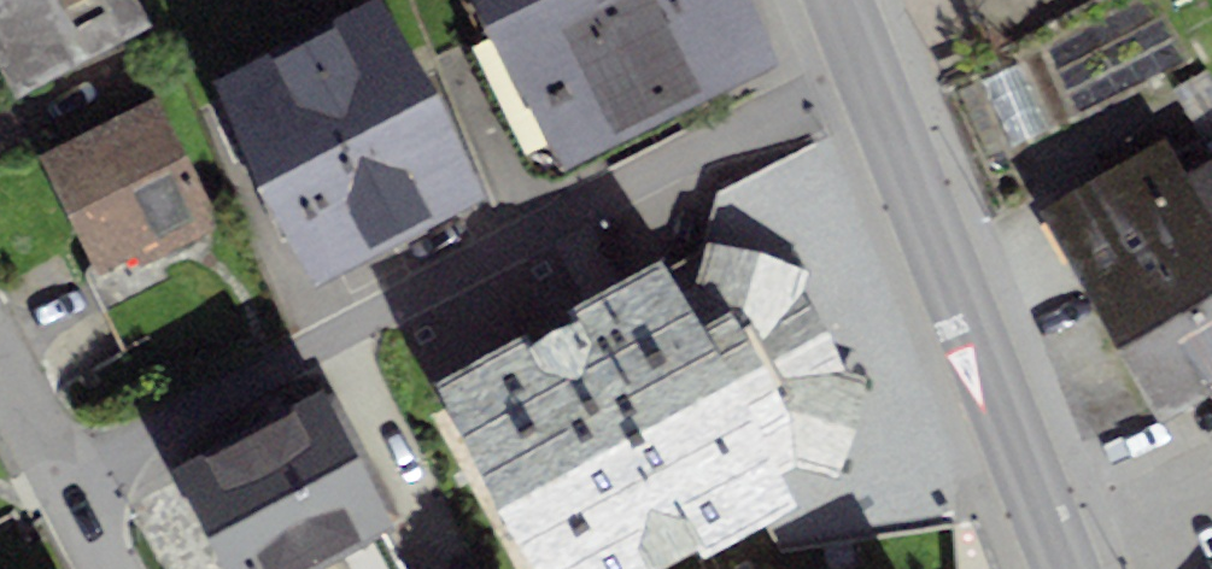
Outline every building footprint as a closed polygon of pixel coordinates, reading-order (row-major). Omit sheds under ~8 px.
[(15,98),(151,27),(137,0),(0,0),(0,70),(15,98)] [(210,80),(314,284),(486,198),(385,0),(368,0),(210,80)] [(485,23),(566,168),(779,63),(752,0),(475,0),(485,23)] [(155,97),(39,154),(93,263),(99,275),(136,256),(140,265),(158,257),(220,226),(155,97)] [(1041,210),(1161,417),(1211,388),(1211,130),(1172,153),(1165,139),(1041,210)] [(435,378),(539,568),(675,568),(795,503),(780,476),(795,468),(842,480),(870,379),(843,372),(803,293),(809,272),(708,243),(696,285),(682,292),(661,255),(435,378)] [(99,275),(93,263),(88,266),(86,271),(85,276),(86,281),(122,353),(205,311),(185,273),(170,281),(158,257),(140,265),(136,256),(99,275)] [(169,466),(221,568),(401,568),(382,532),(395,526),(324,387),(169,466)]
